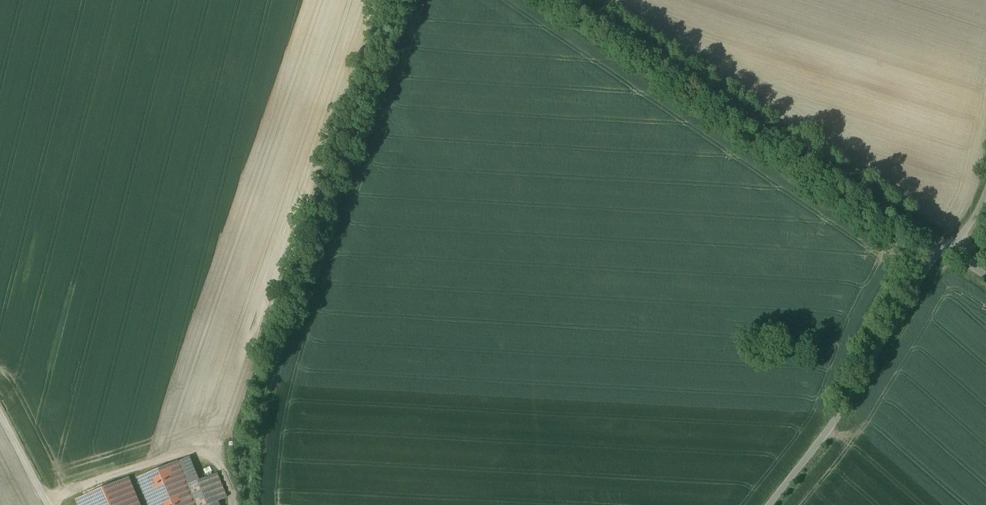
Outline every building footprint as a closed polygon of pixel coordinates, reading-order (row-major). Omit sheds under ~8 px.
[(210,477),(190,485),(180,461),(138,478),(149,504),(223,504),(210,477)]
